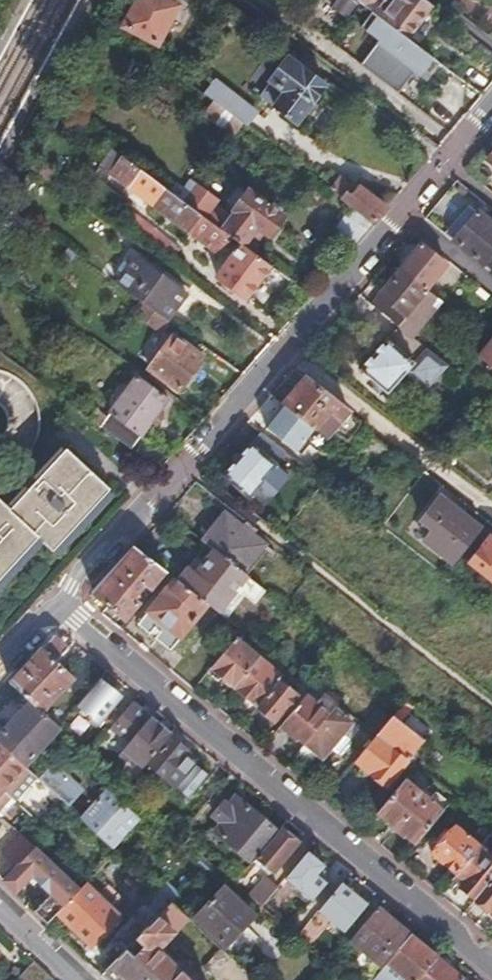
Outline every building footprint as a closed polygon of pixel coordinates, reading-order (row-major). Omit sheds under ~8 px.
[(117,22),(153,43),(176,5),(166,0),(131,0),(117,22)] [(371,11),(408,38),(428,11),(415,0),(397,0),(396,2),(394,0),(391,0),(389,3),(384,0),(355,0),(371,11)] [(428,11),(432,5),(425,0),(415,0),(428,11)] [(420,76),(434,57),(408,38),(371,11),(360,26),(378,40),(360,64),(398,93),(414,71),(420,76)] [(286,55),(268,79),(283,90),(273,104),(298,122),(326,85),(286,55)] [(199,91),(240,122),(251,108),(210,76),(199,91)] [(223,251),(233,238),(219,228),(201,215),(174,195),(113,150),(104,162),(223,251)] [(339,177),(330,190),(373,223),(386,208),(361,187),(358,191),(339,177)] [(174,195),(201,215),(217,196),(194,180),(187,190),(181,185),(174,195)] [(241,244),(243,246),(258,226),(271,235),(285,217),(249,189),(247,191),(240,186),(237,187),(228,198),(228,203),(234,209),(219,228),(233,238),(241,244)] [(466,207),(443,234),(452,241),(474,213),(466,207)] [(131,211),(122,223),(172,261),(181,249),(131,211)] [(452,241),(491,274),(491,227),(474,213),(452,241)] [(423,240),(400,268),(426,290),(428,289),(431,285),(450,262),(423,240)] [(247,300),(272,267),(243,246),(241,244),(217,277),(247,300)] [(117,283),(167,319),(186,293),(167,280),(155,271),(136,257),(117,283)] [(160,264),(155,271),(167,280),(172,273),(160,264)] [(370,304),(396,324),(399,327),(415,339),(444,302),(428,289),(426,290),(400,268),(370,304)] [(396,324),(384,339),(358,369),(387,393),(404,371),(424,389),(445,363),(424,347),(415,339),(399,327),(396,324)] [(173,334),(149,367),(179,388),(204,356),(173,334)] [(479,355),(491,366),(491,340),(479,355)] [(102,417),(97,424),(129,448),(149,422),(154,426),(160,418),(155,414),(166,400),(134,376),(102,417)] [(304,378),(282,406),(314,431),(326,440),(328,442),(334,435),(345,444),(360,424),(347,410),(304,378)] [(314,431),(282,406),(274,417),(266,427),(298,452),(305,443),(314,431)] [(86,416),(97,424),(102,417),(91,409),(86,416)] [(248,440),(222,472),(250,494),(263,479),(262,478),(275,460),(283,450),(256,429),(248,440)] [(314,431),(305,443),(317,452),(326,440),(314,431)] [(0,495),(0,587),(45,539),(65,558),(128,492),(78,445),(20,505),(5,491),(0,495)] [(284,468),(275,460),(262,478),(263,479),(250,494),(258,500),(284,468)] [(454,564),(483,528),(442,497),(424,519),(436,529),(426,541),(454,564)] [(213,550),(241,572),(264,543),(223,512),(201,540),(213,550)] [(471,564),(491,580),(491,537),(471,564)] [(136,546),(94,592),(127,619),(140,603),(130,595),(143,579),(153,588),(167,570),(136,546)] [(178,579),(207,601),(218,610),(236,589),(254,603),(264,590),(246,576),(241,572),(213,550),(205,561),(197,555),(178,579)] [(175,577),(175,576),(138,622),(149,631),(153,625),(159,629),(154,635),(169,648),(171,646),(182,655),(200,633),(189,623),(207,601),(178,579),(175,577)] [(53,637),(41,650),(54,662),(67,648),(55,637),(53,637)] [(235,639),(210,667),(234,687),(258,658),(235,639)] [(41,650),(9,683),(30,701),(41,712),(72,679),(54,662),(41,650)] [(281,677),(258,658),(234,687),(256,705),(278,680),(281,677)] [(100,677),(76,705),(99,725),(123,697),(100,677)] [(301,698),(278,680),(256,705),(260,708),(258,711),(267,718),(269,715),(274,719),(283,708),(289,712),(301,698)] [(289,712),(280,724),(294,735),(296,733),(306,742),(338,704),(316,687),(308,697),(304,694),(301,698),(289,712)] [(41,712),(30,701),(0,734),(0,743),(25,766),(60,728),(58,727),(41,712)] [(151,720),(131,703),(113,724),(133,741),(124,752),(141,767),(172,731),(157,719),(154,722),(151,720)] [(353,723),(353,716),(338,704),(306,742),(300,749),(301,755),(308,760),(313,759),(317,755),(323,758),(332,748),(353,723)] [(400,723),(392,716),(376,734),(354,761),(385,787),(423,741),(400,723)] [(360,730),(353,723),(332,748),(339,754),(360,730)] [(90,724),(75,741),(88,753),(103,735),(90,724)] [(148,763),(201,808),(218,786),(193,765),(180,754),(185,749),(170,737),(148,763)] [(0,743),(0,789),(14,802),(37,777),(25,766),(0,743)] [(198,760),(185,749),(180,754),(193,765),(198,760)] [(53,764),(39,779),(68,806),(82,791),(53,764)] [(405,779),(377,812),(389,822),(387,825),(402,838),(404,834),(415,844),(443,811),(405,779)] [(14,802),(0,789),(0,817),(14,802)] [(109,789),(81,818),(111,846),(138,817),(109,789)] [(232,795),(224,804),(238,815),(245,805),(232,795)] [(238,815),(224,804),(212,818),(221,825),(215,832),(248,859),(273,829),(245,805),(238,815)] [(458,874),(480,846),(456,827),(434,853),(458,874)] [(279,831),(254,860),(272,875),(297,846),(279,831)] [(22,835),(21,835),(2,856),(16,868),(35,847),(22,835)] [(456,876),(464,883),(461,887),(476,899),(491,880),(491,852),(491,854),(480,846),(458,874),(456,876)] [(80,888),(35,847),(16,868),(4,880),(47,923),(48,922),(57,913),(80,888)] [(311,901),(326,883),(323,880),(317,875),(322,870),(325,866),(309,852),(285,879),(311,901)] [(327,875),(322,870),(317,875),(323,880),(327,875)] [(456,876),(452,880),(461,887),(464,883),(456,876)] [(268,880),(251,898),(261,908),(278,889),(268,880)] [(476,899),(491,913),(491,880),(476,899)] [(118,913),(85,882),(80,888),(57,913),(90,943),(118,913)] [(345,885),(321,912),(344,931),(368,904),(345,885)] [(222,887),(193,918),(223,946),(252,915),(222,887)] [(152,922),(171,901),(156,888),(137,908),(152,922)] [(181,911),(171,901),(152,922),(136,938),(145,945),(135,955),(127,948),(101,975),(106,979),(190,979),(157,949),(187,917),(181,911)] [(408,937),(375,910),(351,938),(383,966),(408,937)] [(381,970),(372,979),(418,979),(437,958),(410,935),(408,937),(383,966),(381,970)] [(221,948),(206,966),(221,979),(233,979),(243,969),(221,948)] [(437,958),(418,979),(464,979),(437,958)] [(33,961),(15,979),(49,979),(52,979),(33,961)] [(243,969),(233,979),(255,979),(243,969)]
